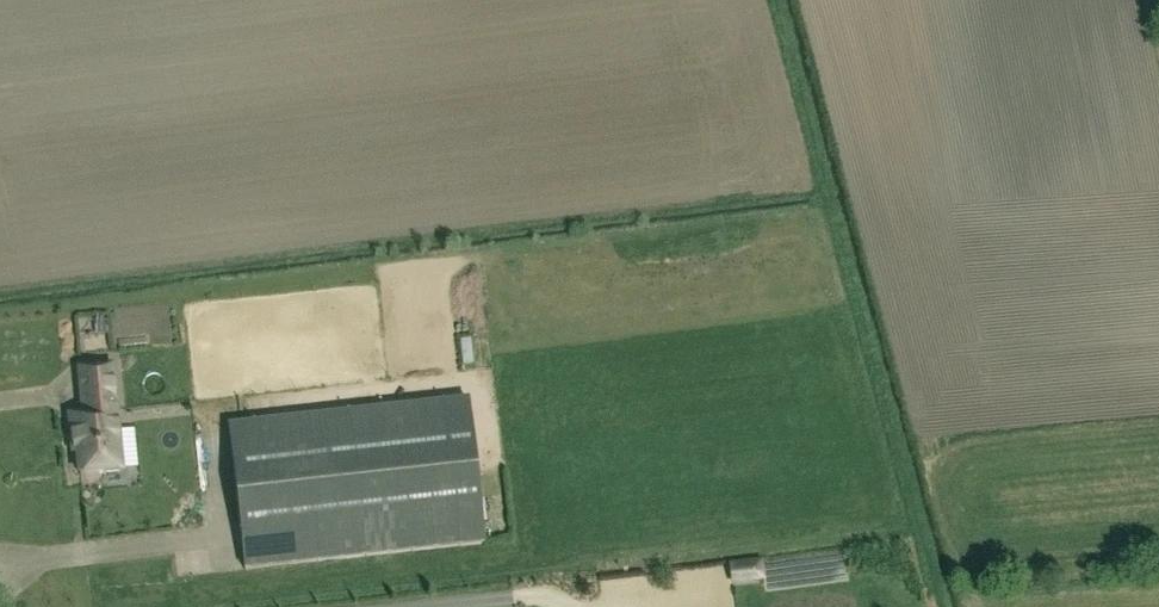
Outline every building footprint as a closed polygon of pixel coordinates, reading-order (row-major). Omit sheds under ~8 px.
[(83,475),(86,478),(98,477),(101,473),(121,471),(111,367),(80,370),(85,415),(70,416),(73,440),(76,440),(80,475),(83,475)] [(228,426),(244,570),(483,543),(467,399),(228,426)] [(732,572),(737,572),(738,583),(762,580),(760,563),(731,566),(732,572)]
